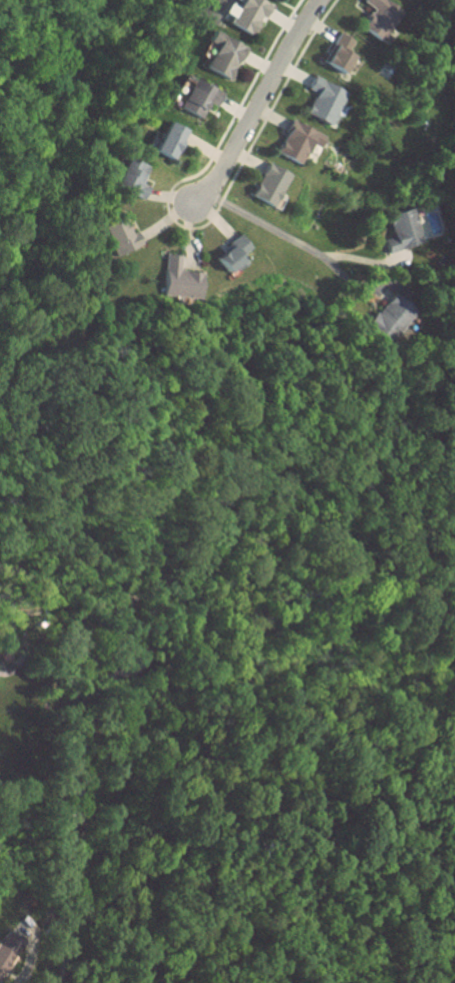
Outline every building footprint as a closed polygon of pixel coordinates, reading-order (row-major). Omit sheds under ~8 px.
[(266,0),(231,0),(222,17),(254,34),(271,3),(266,0)] [(403,10),(389,0),(364,0),(363,1),(374,8),(361,26),(387,44),(393,36),(387,31),(403,10)] [(205,67),(230,79),(246,45),(213,30),(208,41),(216,44),(205,67)] [(324,62),(348,73),(363,41),(339,30),(324,62)] [(305,113),(331,125),(347,90),(314,75),(308,89),(315,92),(305,113)] [(180,108),(202,116),(214,85),(192,77),(180,108)] [(276,152),(300,163),(306,150),(315,154),(325,135),(292,119),(276,152)] [(172,158),(179,143),(183,145),(191,130),(170,120),(155,150),(172,158)] [(146,196),(149,183),(143,181),(149,163),(127,157),(118,187),(146,196)] [(251,194),(279,209),(284,199),(278,196),(291,173),(268,161),(251,194)] [(393,235),(384,237),(388,251),(423,242),(413,207),(387,214),(393,235)] [(102,226),(116,255),(142,243),(136,230),(132,232),(124,215),(102,226)] [(229,272),(254,249),(239,232),(230,241),(232,243),(215,258),(229,272)] [(202,271),(180,269),(181,254),(166,253),(163,295),(199,298),(202,271)] [(422,314),(393,291),(366,326),(389,345),(406,324),(411,327),(422,314)]
